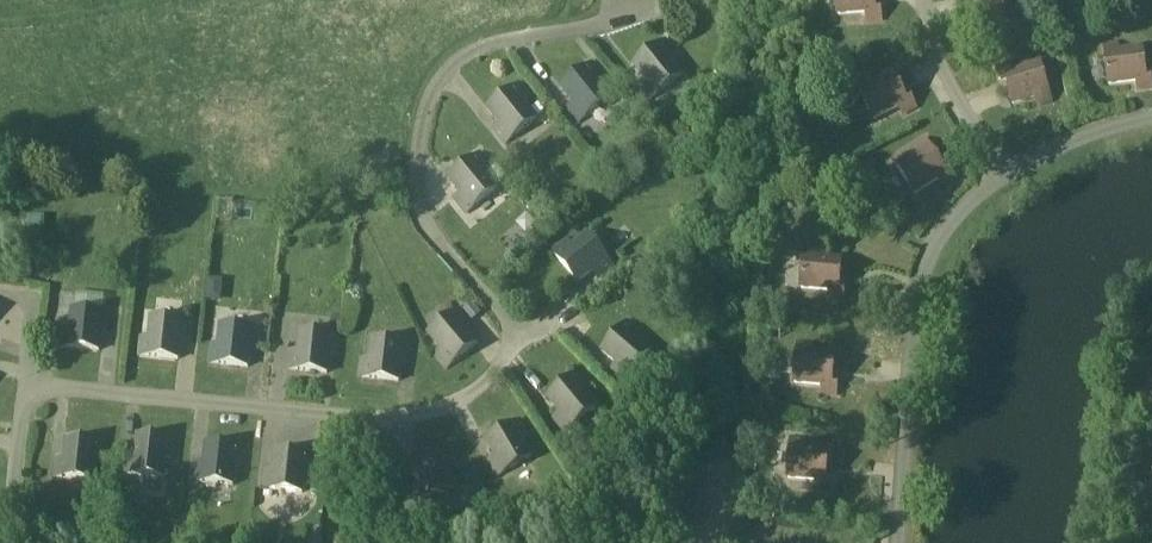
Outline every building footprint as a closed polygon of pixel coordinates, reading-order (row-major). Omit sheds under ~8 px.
[(875,9),(874,0),(837,0),(838,16),(866,14),(866,21),(881,20),(880,9),(875,9)] [(971,25),(965,26),(967,38),(982,35),(980,27),(1008,22),(1004,0),(966,0),(971,25)] [(681,76),(669,61),(675,55),(664,41),(633,66),(645,80),(638,85),(651,101),(681,76)] [(1142,50),(1118,53),(1117,45),(1104,46),(1109,86),(1136,82),(1137,90),(1151,88),(1151,76),(1145,77),(1142,50)] [(597,84),(603,78),(591,63),(560,89),(573,104),(566,109),(579,124),(609,99),(597,84)] [(1038,65),(1012,73),(1009,65),(996,70),(999,81),(1005,79),(1013,105),(1035,98),(1038,106),(1050,102),(1038,65)] [(893,76),(871,87),(867,79),(856,85),(874,120),(898,107),(902,114),(915,108),(910,97),(905,100),(893,76)] [(523,105),(530,100),(518,85),(487,110),(499,125),(492,130),(505,146),(536,121),(529,112),(523,105)] [(539,104),(529,112),(536,121),(546,113),(544,111),(539,104)] [(955,178),(948,168),(944,171),(929,149),(909,162),(905,155),(893,162),(915,195),(938,180),(942,187),(955,178)] [(485,174),(491,169),(479,154),(448,179),(460,194),(454,200),(466,215),(497,190),(485,174)] [(30,232),(45,232),(44,219),(30,219),(30,232)] [(588,236),(573,248),(567,241),(552,253),(577,284),(592,272),(597,279),(613,267),(588,236)] [(841,262),(817,259),(818,251),(805,250),(801,289),(829,292),(828,299),(843,301),(844,289),(839,288),(841,262)] [(210,280),(207,301),(222,302),(224,281),(210,280)] [(482,314),(472,302),(463,310),(473,322),(482,314)] [(471,325),(458,310),(428,335),(440,350),(434,356),(446,370),(476,345),(464,330),(471,325)] [(111,315),(72,311),(70,331),(61,330),(59,349),(99,353),(100,334),(109,335),(111,315)] [(332,317),(331,332),(342,334),(344,319),(332,317)] [(191,323),(151,319),(149,339),(140,338),(138,357),(178,361),(180,342),(189,343),(191,323)] [(651,354),(635,341),(641,334),(627,322),(601,352),(616,364),(610,371),(625,384),(651,354)] [(260,331),(221,327),(219,346),(210,345),(208,365),(247,369),(249,350),(258,351),(260,331)] [(339,337),(300,333),(298,353),(289,352),(287,371),(326,375),(328,356),(337,357),(339,337)] [(400,364),(409,365),(411,345),(372,341),(369,361),(361,360),(359,379),(398,383),(400,364)] [(834,356),(810,354),(811,346),(798,345),(794,384),(822,387),(821,394),(836,396),(837,384),(832,383),(834,356)] [(583,393),(590,387),(577,373),(547,398),(559,413),(553,418),(565,434),(596,408),(583,393)] [(522,441),(529,437),(520,421),(485,441),(495,457),(488,461),(497,478),(531,459),(522,441)] [(176,442),(137,437),(135,456),(126,455),(124,475),(163,479),(165,459),(174,460),(176,442)] [(827,451),(804,449),(804,441),(791,440),(788,479),(816,482),(815,489),(830,490),(831,478),(825,478),(827,451)] [(105,445),(66,441),(64,459),(56,458),(53,478),(93,483),(95,463),(103,464),(105,445)] [(245,449),(206,445),(203,464),(195,463),(193,483),(233,487),(235,467),(243,468),(245,449)] [(451,471),(459,470),(455,451),(417,459),(421,477),(412,479),(416,498),(455,491),(451,471)] [(304,475),(313,476),(315,457),(275,452),(273,471),(264,471),(262,490),(302,495),(304,475)] [(326,494),(327,478),(314,476),(312,493),(326,494)] [(551,484),(546,498),(558,502),(563,489),(551,484)]
